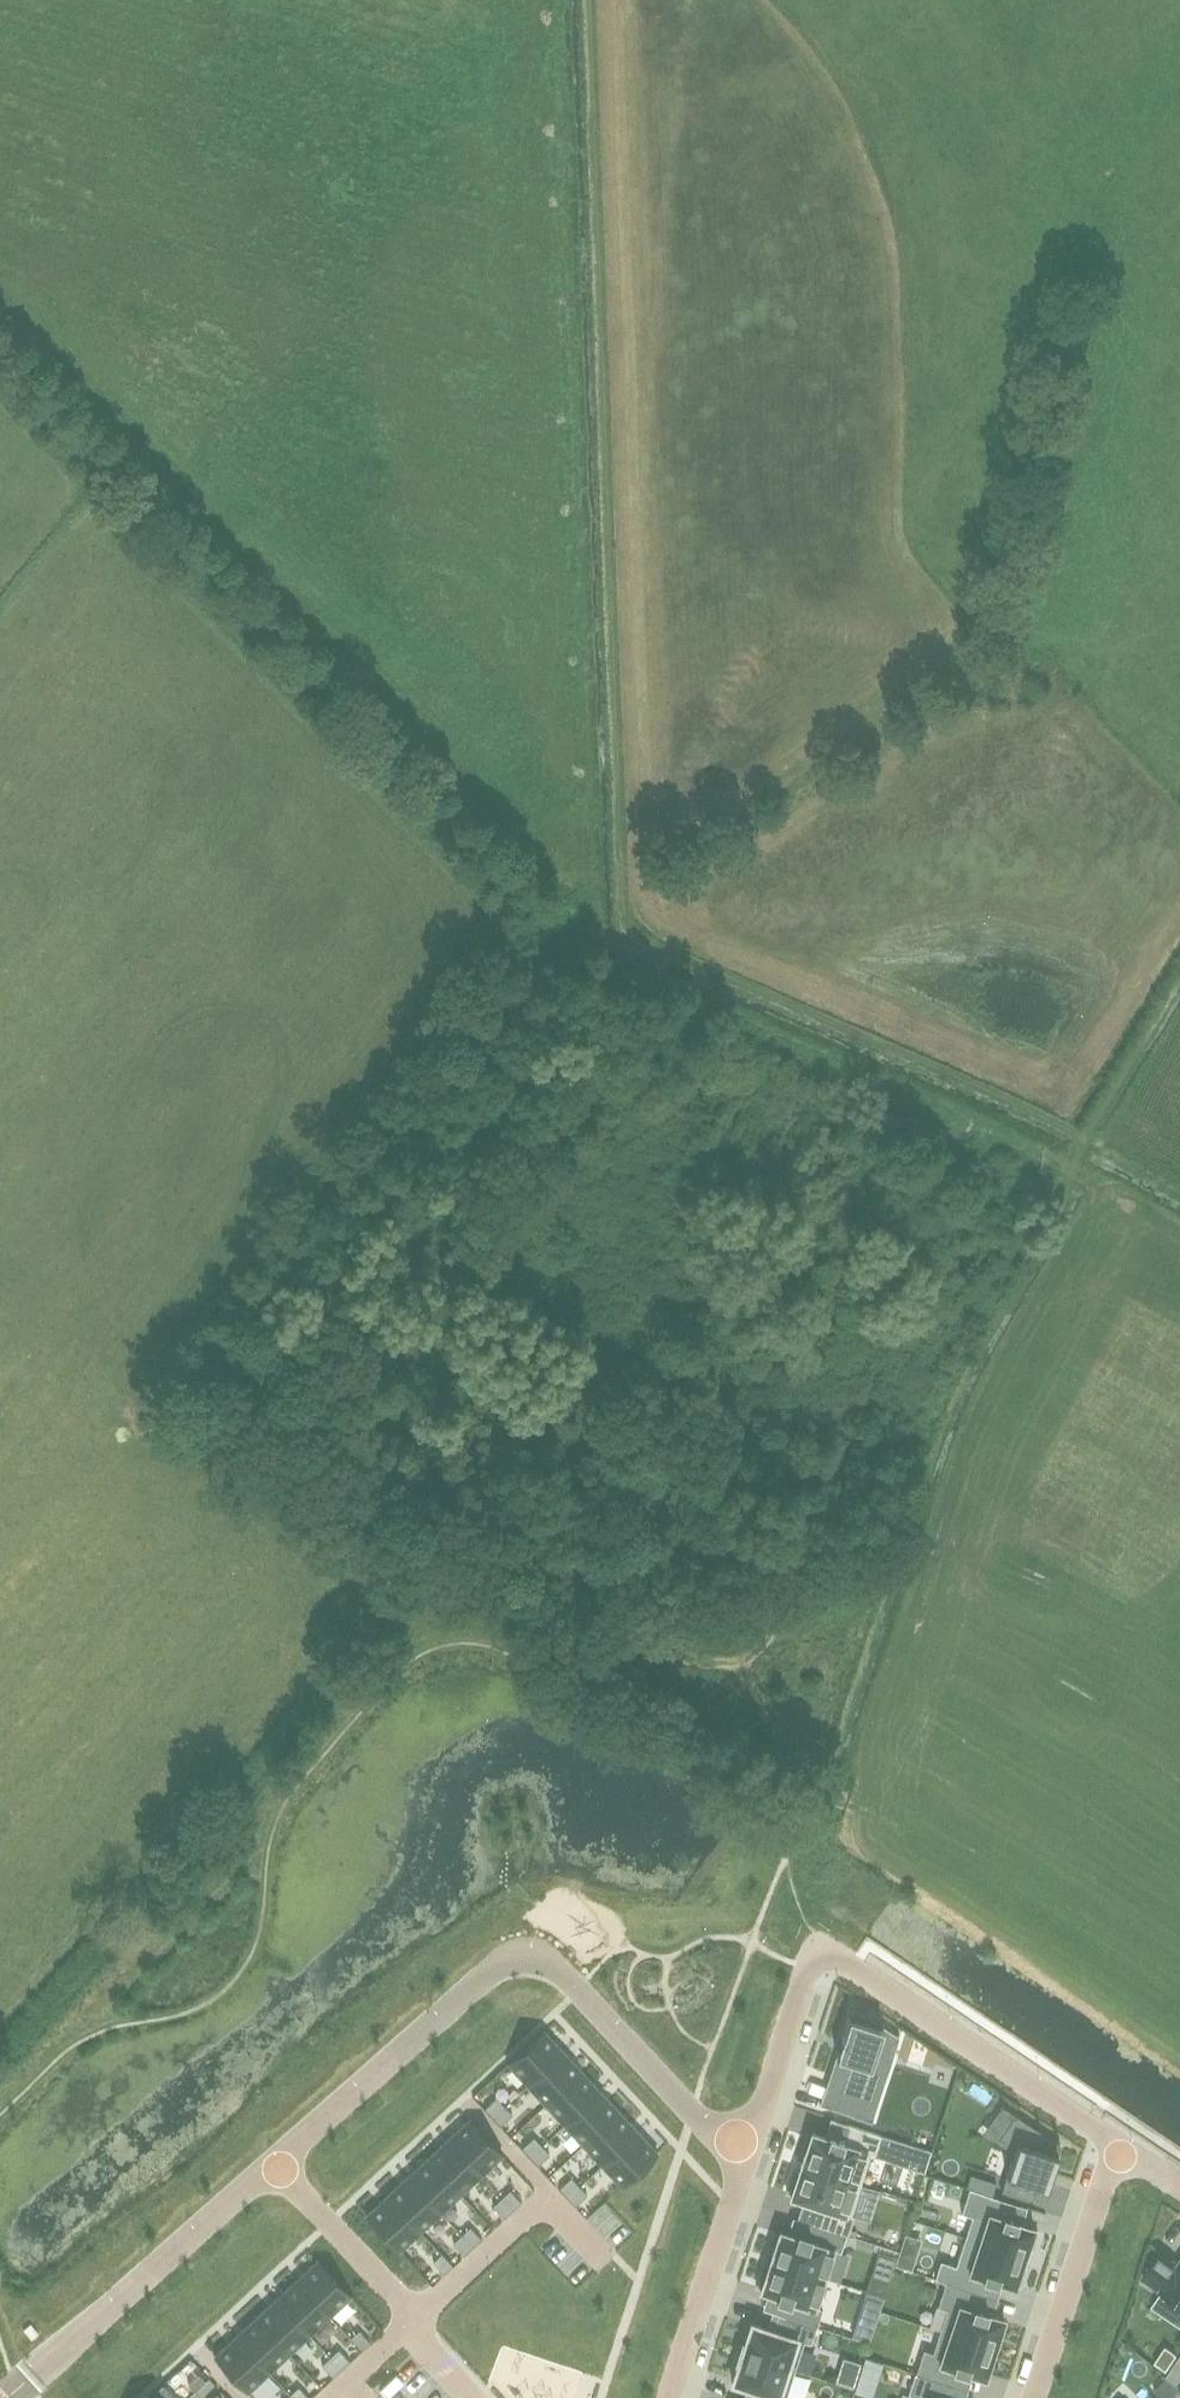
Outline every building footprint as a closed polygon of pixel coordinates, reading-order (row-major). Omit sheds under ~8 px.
[(852,2004),(830,2073),(844,2077),(834,2107),(854,2114),(870,2064),(890,2061),(898,2035),(852,2004)] [(543,2029),(507,2063),(527,2084),(563,2050),(543,2029)] [(563,2050),(527,2084),(546,2104),(582,2070),(563,2050)] [(582,2070),(546,2104),(564,2124),(600,2090),(582,2070)] [(600,2090),(564,2124),(583,2144),(619,2111),(600,2090)] [(496,2096),(485,2107),(492,2116),(504,2105),(496,2096)] [(504,2105),(492,2116),(500,2124),(512,2113),(504,2105)] [(619,2111),(583,2144),(602,2164),(638,2131),(619,2111)] [(1014,2113),(999,2137),(1015,2147),(1001,2191),(1031,2201),(1036,2185),(1046,2188),(1060,2144),(1014,2113)] [(468,2119),(447,2138),(481,2174),(502,2155),(468,2119)] [(807,2130),(800,2150),(804,2152),(801,2163),(859,2182),(868,2152),(892,2159),(899,2139),(848,2123),(843,2139),(829,2135),(829,2137),(811,2131),(807,2130)] [(638,2131),(602,2164),(621,2185),(657,2152),(638,2131)] [(534,2137),(522,2147),(530,2156),(542,2145),(534,2137)] [(447,2138),(427,2157),(461,2193),(481,2174),(447,2138)] [(542,2145),(530,2156),(538,2164),(549,2153),(542,2145)] [(427,2157),(407,2176),(440,2212),(461,2193),(427,2157)] [(793,2171),(786,2192),(791,2193),(790,2195),(821,2205),(816,2222),(866,2238),(872,2220),(849,2212),(859,2182),(801,2163),(798,2172),(793,2171)] [(407,2176),(387,2194),(420,2230),(440,2212),(407,2176)] [(571,2177),(559,2188),(567,2196),(579,2185),(571,2177)] [(579,2185),(567,2196),(575,2205),(587,2194),(579,2185)] [(969,2187),(961,2212),(971,2215),(964,2237),(1024,2256),(1027,2247),(1032,2248),(1038,2230),(1033,2228),(1034,2226),(1016,2220),(1017,2219),(1003,2214),(1008,2200),(969,2187)] [(510,2189),(502,2197),(513,2209),(521,2201),(510,2189)] [(387,2194),(366,2214),(399,2250),(420,2230),(387,2194)] [(502,2197),(493,2205),(504,2217),(513,2209),(502,2197)] [(774,2231),(768,2249),(772,2250),(769,2260),(825,2277),(834,2249),(839,2251),(845,2233),(814,2223),(810,2236),(799,2232),(797,2236),(779,2230),(778,2232),(774,2231)] [(470,2226),(461,2234),(472,2246),(481,2238),(470,2226)] [(461,2234),(453,2242),(464,2254),(472,2246),(461,2234)] [(940,2260),(934,2278),(945,2281),(978,2292),(983,2277),(996,2282),(997,2280),(1014,2286),(1015,2283),(1020,2285),(1026,2267),(1021,2265),(1024,2256),(964,2237),(955,2265),(940,2260)] [(893,2269),(897,2257),(879,2251),(875,2263),(893,2269)] [(1143,2276),(1162,2289),(1161,2290),(1179,2303),(1179,2262),(1179,2263),(1161,2251),(1143,2276)] [(441,2253),(433,2261),(444,2272),(452,2264),(441,2253)] [(317,2259),(296,2279),(329,2315),(350,2296),(317,2259)] [(762,2267),(756,2286),(761,2287),(760,2289),(778,2295),(777,2299),(788,2302),(784,2315),(815,2325),(821,2307),(815,2306),(825,2277),(769,2260),(767,2269),(762,2267)] [(296,2279),(275,2298),(309,2334),(329,2315),(296,2279)] [(945,2281),(937,2305),(946,2308),(939,2330),(994,2348),(1004,2318),(987,2312),(987,2310),(973,2306),(978,2292),(945,2281)] [(275,2298),(255,2316),(289,2352),(309,2334),(275,2298)] [(742,2343),(740,2351),(793,2369),(802,2340),(810,2343),(816,2325),(815,2325),(784,2315),(778,2313),(773,2329),(766,2327),(751,2322),(744,2342),(742,2342),(742,2343)] [(255,2316),(235,2335),(269,2371),(289,2352),(255,2316)] [(359,2330),(350,2338),(361,2349),(370,2341),(359,2330)] [(923,2348),(915,2373),(948,2383),(953,2369),(967,2374),(967,2372),(985,2377),(994,2348),(939,2330),(932,2351),(923,2348)] [(235,2335),(214,2355),(248,2391),(269,2371),(235,2335)] [(338,2349),(330,2356),(341,2368),(349,2360),(338,2349)] [(732,2381),(747,2386),(753,2388),(750,2397),(788,2397),(784,2397),(793,2369),(740,2351),(737,2359),(736,2361),(738,2361),(732,2381)] [(330,2356),(321,2364),(332,2376),(341,2368),(330,2356)] [(908,2393),(918,2396),(917,2397),(944,2397),(948,2383),(915,2373),(914,2372),(908,2393)] [(199,2373),(188,2383),(195,2390),(205,2381),(199,2373)] [(290,2394),(294,2397),(309,2397),(298,2386),(290,2394)]
